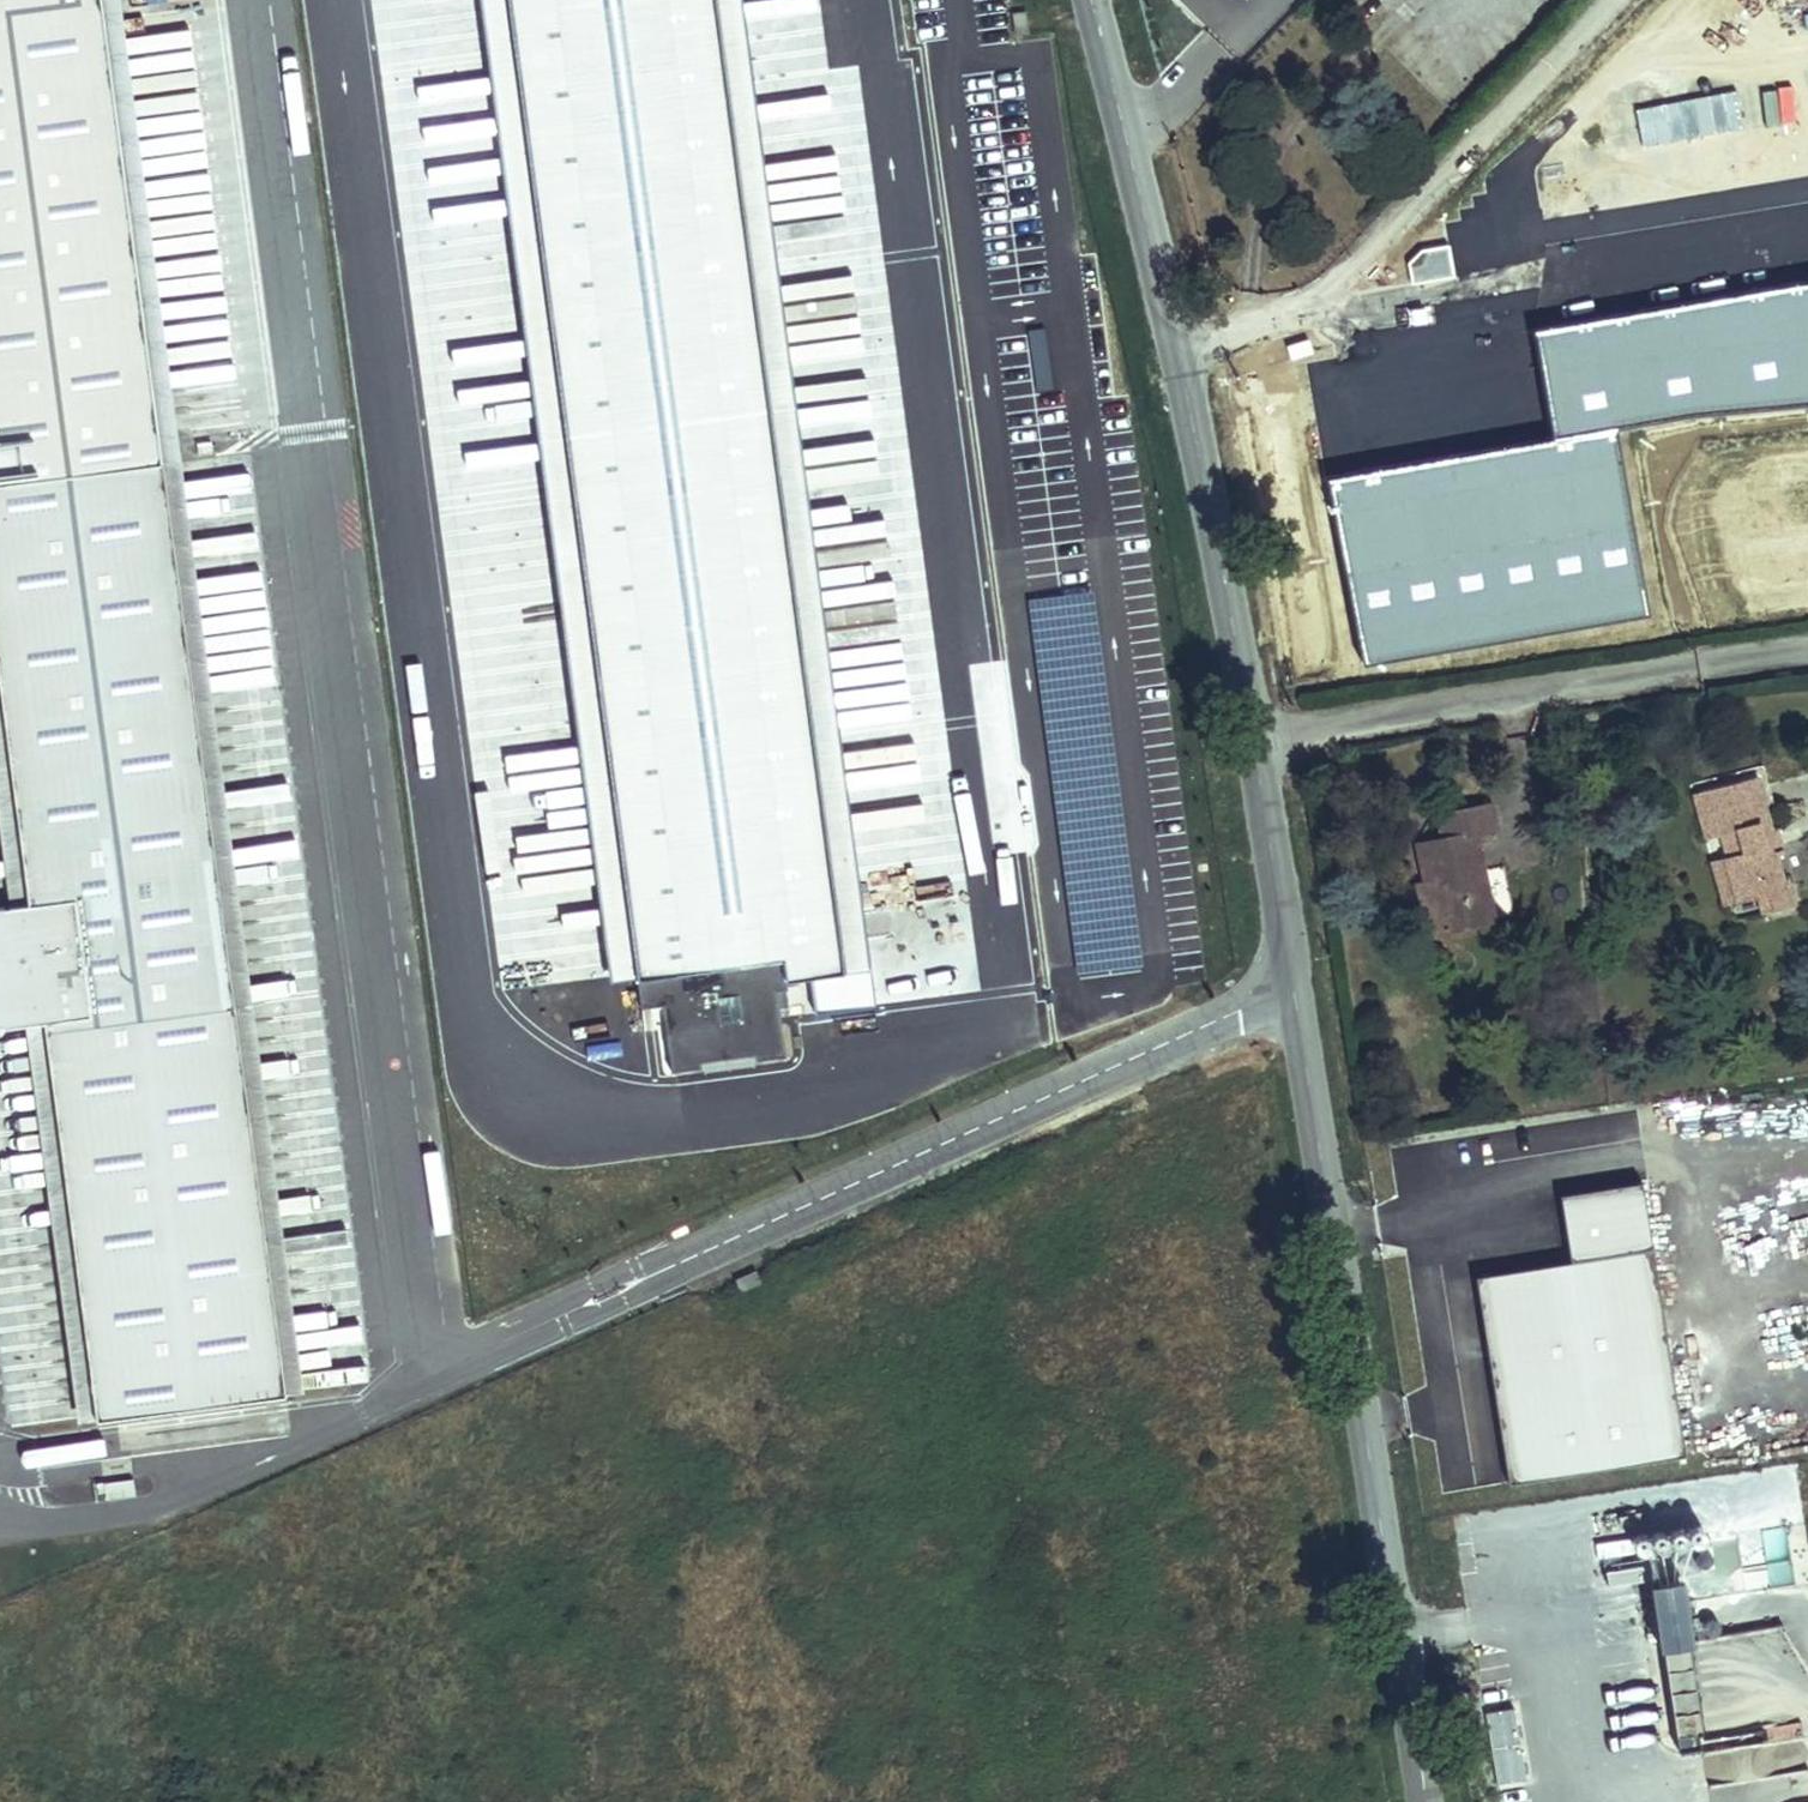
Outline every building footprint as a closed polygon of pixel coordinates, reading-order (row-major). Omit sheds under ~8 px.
[(10,903),(0,904),(0,1025),(28,1022),(82,1423),(306,1393),(118,0),(0,0),(0,828),(10,903)] [(609,979),(632,976),(636,1009),(666,1005),(675,1070),(789,1055),(779,980),(842,972),(846,1000),(875,996),(871,970),(743,0),(480,0),(609,979)] [(1025,11),(1010,13),(1013,36),(1028,34),(1025,11)] [(1132,970),(1096,593),(1030,600),(1066,977),(1132,970)] [(1755,801),(1739,748),(1679,765),(1692,809),(1708,804),(1715,824),(1701,828),(1717,880),(1745,871),(1751,891),(1779,883),(1770,853),(1764,854),(1755,828),(1747,830),(1741,806),(1755,801)] [(1489,780),(1434,789),(1439,815),(1413,819),(1420,856),(1431,854),(1440,906),(1489,898),(1474,808),(1493,805),(1489,780)] [(1440,906),(1431,854),(1420,856),(1408,858),(1416,910),(1440,906)] [(1687,1455),(1644,1182),(1562,1195),(1572,1262),(1477,1277),(1510,1483),(1687,1455)] [(1680,1565),(1692,1563),(1690,1552),(1644,1558),(1655,1630),(1689,1625),(1680,1565)] [(1478,1709),(1499,1782),(1532,1772),(1512,1700),(1478,1709)] [(1711,1785),(1713,1801),(1750,1801),(1747,1780),(1711,1785)]
